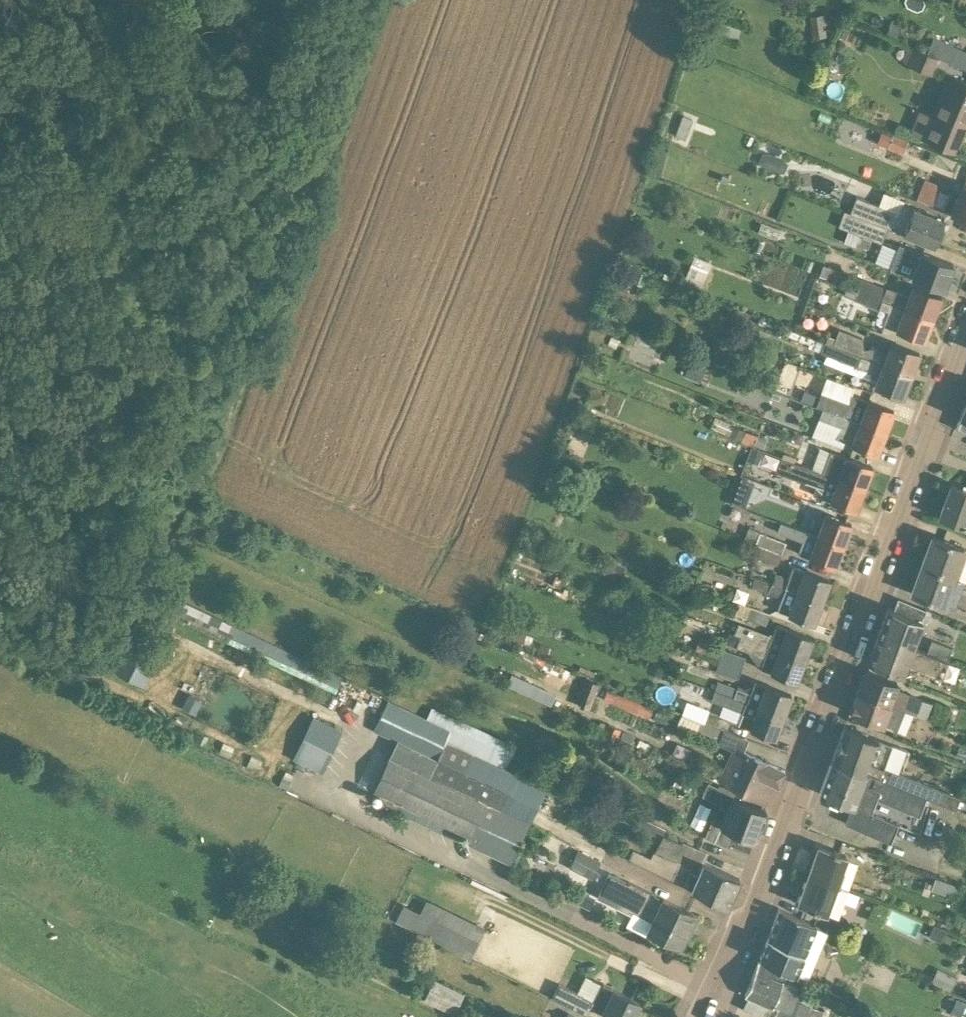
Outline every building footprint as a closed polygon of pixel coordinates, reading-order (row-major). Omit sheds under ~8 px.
[(823,30),(822,22),(825,21),(824,15),(809,16),(811,38),(826,37),(826,29),(823,30)] [(741,28),(724,23),(721,32),(738,37),(741,28)] [(940,58),(965,69),(965,50),(933,37),(927,52),(940,58)] [(940,58),(927,52),(912,46),(905,63),(934,75),(940,58)] [(951,76),(935,115),(919,108),(908,134),(956,154),(965,129),(965,82),(951,76)] [(688,130),(692,121),(682,116),(678,126),(688,130)] [(901,154),(907,141),(892,135),(887,149),(901,154)] [(924,179),(916,200),(932,206),(940,186),(924,179)] [(957,191),(953,190),(949,201),(952,202),(948,214),(965,221),(965,185),(960,183),(957,191)] [(938,236),(937,234),(943,220),(912,208),(912,209),(902,205),(898,215),(892,212),(893,209),(856,195),(850,212),(887,226),(934,244),(935,241),(936,240),(938,236)] [(844,210),(843,213),(838,226),(881,242),(887,226),(850,212),(844,210)] [(882,241),(876,259),(892,265),(898,247),(882,241)] [(890,270),(908,277),(942,290),(952,265),(918,252),(899,245),(890,270)] [(694,253),(684,280),(702,286),(712,259),(694,253)] [(823,264),(818,276),(837,283),(844,285),(848,274),(841,271),(823,264)] [(857,291),(931,319),(939,297),(911,286),(907,296),(886,288),(885,289),(861,280),(857,291)] [(849,288),(846,297),(853,300),(857,291),(849,288)] [(923,341),(931,319),(857,291),(853,300),(850,309),(865,309),(865,307),(877,311),(878,309),(887,312),(882,325),(923,341)] [(861,339),(838,330),(832,346),(910,376),(918,353),(889,342),(885,354),(870,348),(863,350),(861,339)] [(611,336),(607,345),(615,348),(619,339),(611,336)] [(31,340),(24,350),(29,354),(28,355),(30,357),(39,345),(37,343),(36,344),(31,340)] [(816,340),(812,350),(828,356),(840,361),(877,375),(873,386),(902,397),(910,376),(832,346),(816,340)] [(684,377),(695,381),(700,365),(690,361),(684,377)] [(826,374),(821,389),(847,399),(853,384),(826,374)] [(801,400),(816,406),(820,397),(805,391),(801,400)] [(852,396),(849,403),(821,393),(816,406),(822,409),(847,419),(884,433),(892,411),(852,396)] [(954,429),(965,435),(965,401),(954,429)] [(884,433),(847,419),(822,409),(818,419),(840,427),(835,439),(876,454),(884,433)] [(728,435),(740,439),(743,429),(732,425),(732,423),(714,416),(709,429),(728,435)] [(753,445),(763,448),(767,439),(767,438),(757,435),(753,445)] [(764,452),(750,447),(745,460),(759,465),(764,452)] [(830,452),(822,474),(828,476),(837,479),(863,489),(871,467),(845,458),(830,452)] [(781,458),(776,473),(817,488),(818,484),(821,486),(817,496),(828,501),(855,510),(863,489),(837,479),(828,476),(822,474),(801,466),(781,458)] [(950,485),(938,517),(965,527),(965,491),(950,485)] [(736,492),(732,504),(745,509),(749,497),(736,492)] [(850,524),(823,515),(816,536),(842,545),(850,524)] [(783,524),(781,523),(780,523),(777,533),(802,542),(798,552),(798,553),(834,567),(842,545),(816,536),(805,532),(783,524)] [(743,540),(758,546),(781,555),(785,543),(747,528),(743,540)] [(921,565),(955,577),(965,549),(931,537),(921,565)] [(734,542),(731,548),(740,552),(743,545),(734,542)] [(776,565),(781,555),(758,546),(754,557),(776,565)] [(555,562),(552,569),(558,571),(560,564),(555,562)] [(945,605),(955,577),(921,565),(911,593),(945,605)] [(771,584),(821,603),(829,581),(803,571),(802,572),(792,568),(788,579),(775,574),(771,584)] [(556,588),(561,577),(555,574),(550,585),(556,588)] [(821,603),(771,584),(753,577),(749,587),(767,593),(767,594),(781,599),(777,610),(813,624),(821,603)] [(887,607),(876,634),(912,647),(923,620),(921,620),(925,609),(897,598),(893,609),(887,607)] [(765,626),(769,615),(739,604),(735,616),(765,626)] [(506,624),(495,620),(491,630),(502,634),(506,624)] [(625,627),(615,622),(610,633),(621,638),(625,627)] [(520,645),(526,629),(510,623),(504,640),(520,645)] [(739,636),(804,659),(812,639),(785,629),(785,630),(775,626),(772,634),(769,633),(769,635),(737,624),(733,634),(739,636)] [(475,630),(473,637),(481,640),(484,634),(475,630)] [(146,684),(163,641),(143,634),(126,677),(146,684)] [(941,675),(946,661),(925,653),(912,647),(876,634),(866,661),(902,675),(907,662),(941,675)] [(699,636),(695,650),(720,658),(719,661),(740,669),(745,657),(723,649),(721,653),(705,648),(708,639),(699,636)] [(739,636),(735,648),(763,658),(760,668),(795,682),(804,659),(739,636)] [(925,653),(946,661),(951,648),(930,640),(925,653)] [(737,680),(740,669),(719,661),(715,672),(737,680)] [(856,690),(855,692),(903,709),(912,713),(915,714),(921,698),(895,688),(897,683),(866,672),(863,670),(856,690)] [(589,710),(599,681),(589,678),(578,706),(589,710)] [(715,692),(783,716),(790,696),(764,686),(754,683),(750,694),(718,682),(715,692)] [(607,689),(603,699),(649,717),(653,707),(607,689)] [(715,692),(711,702),(722,706),(718,717),(725,719),(730,721),(737,723),(737,724),(774,738),(783,716),(715,692)] [(855,692),(848,713),(895,730),(903,709),(855,692)] [(195,714),(202,700),(188,694),(182,707),(195,714)] [(687,699),(681,714),(703,722),(709,707),(687,699)] [(387,702),(372,731),(401,744),(434,759),(426,775),(411,768),(393,760),(378,793),(396,801),(391,811),(408,819),(409,817),(413,809),(463,833),(470,836),(466,844),(503,861),(511,865),(514,857),(530,824),(547,788),(517,773),(506,769),(504,768),(447,742),(452,731),(427,720),(387,702)] [(708,713),(704,723),(722,730),(726,732),(730,722),(730,721),(725,719),(718,717),(708,713)] [(318,721),(298,763),(321,773),(340,731),(318,721)] [(700,722),(695,732),(719,740),(722,730),(704,723),(700,722)] [(621,729),(607,723),(603,731),(600,738),(615,744),(621,729)] [(832,760),(925,796),(954,807),(955,807),(955,806),(965,810),(965,803),(958,799),(959,797),(897,773),(906,750),(891,745),(844,727),(832,760)] [(624,730),(619,738),(630,744),(635,736),(624,730)] [(778,785),(784,771),(733,747),(717,781),(763,804),(773,782),(778,785)] [(822,785),(819,794),(851,806),(844,823),(889,841),(895,824),(896,823),(901,809),(918,815),(925,796),(832,760),(822,785)] [(707,783),(701,796),(726,808),(720,821),(712,818),(704,838),(725,847),(731,832),(753,841),(766,810),(731,794),(707,783)] [(663,834),(666,829),(638,817),(634,826),(645,831),(659,837),(661,833),(663,834)] [(633,850),(628,861),(690,888),(690,890),(727,906),(739,879),(702,862),(706,854),(706,853),(684,843),(663,834),(661,833),(659,837),(645,831),(643,837),(656,844),(653,852),(650,858),(633,850)] [(807,873),(848,888),(856,865),(858,860),(847,856),(815,845),(814,846),(816,846),(807,873)] [(600,862),(578,850),(569,868),(592,879),(600,862)] [(795,900),(794,901),(826,913),(828,909),(839,913),(848,888),(807,873),(797,901),(795,900)] [(936,878),(932,890),(958,899),(962,887),(936,878)] [(661,904),(654,900),(656,896),(627,882),(616,906),(615,907),(630,914),(625,924),(645,934),(647,930),(679,946),(694,917),(662,901),(661,904)] [(233,897),(229,906),(237,910),(242,901),(233,897)] [(477,925),(470,937),(419,913),(403,905),(395,922),(461,954),(460,955),(469,959),(478,941),(484,928),(477,925)] [(778,908),(759,957),(796,975),(816,926),(778,908)] [(945,930),(933,925),(928,936),(940,942),(945,930)] [(744,995),(748,996),(775,1008),(771,1016),(820,1016),(823,1010),(811,1005),(797,1000),(802,987),(796,984),(783,978),(785,974),(774,969),(765,964),(757,961),(744,995)] [(930,983),(950,991),(956,977),(937,969),(930,983)] [(464,993),(443,983),(432,1005),(453,1015),(464,993)] [(558,984),(551,998),(586,1016),(590,1007),(610,1016),(633,1016),(639,1003),(611,989),(611,990),(601,985),(593,1001),(558,984)] [(965,1003),(956,999),(949,1012),(959,1016),(965,1003)] [(488,1003),(483,1013),(490,1016),(495,1016),(500,1009),(488,1003)]
